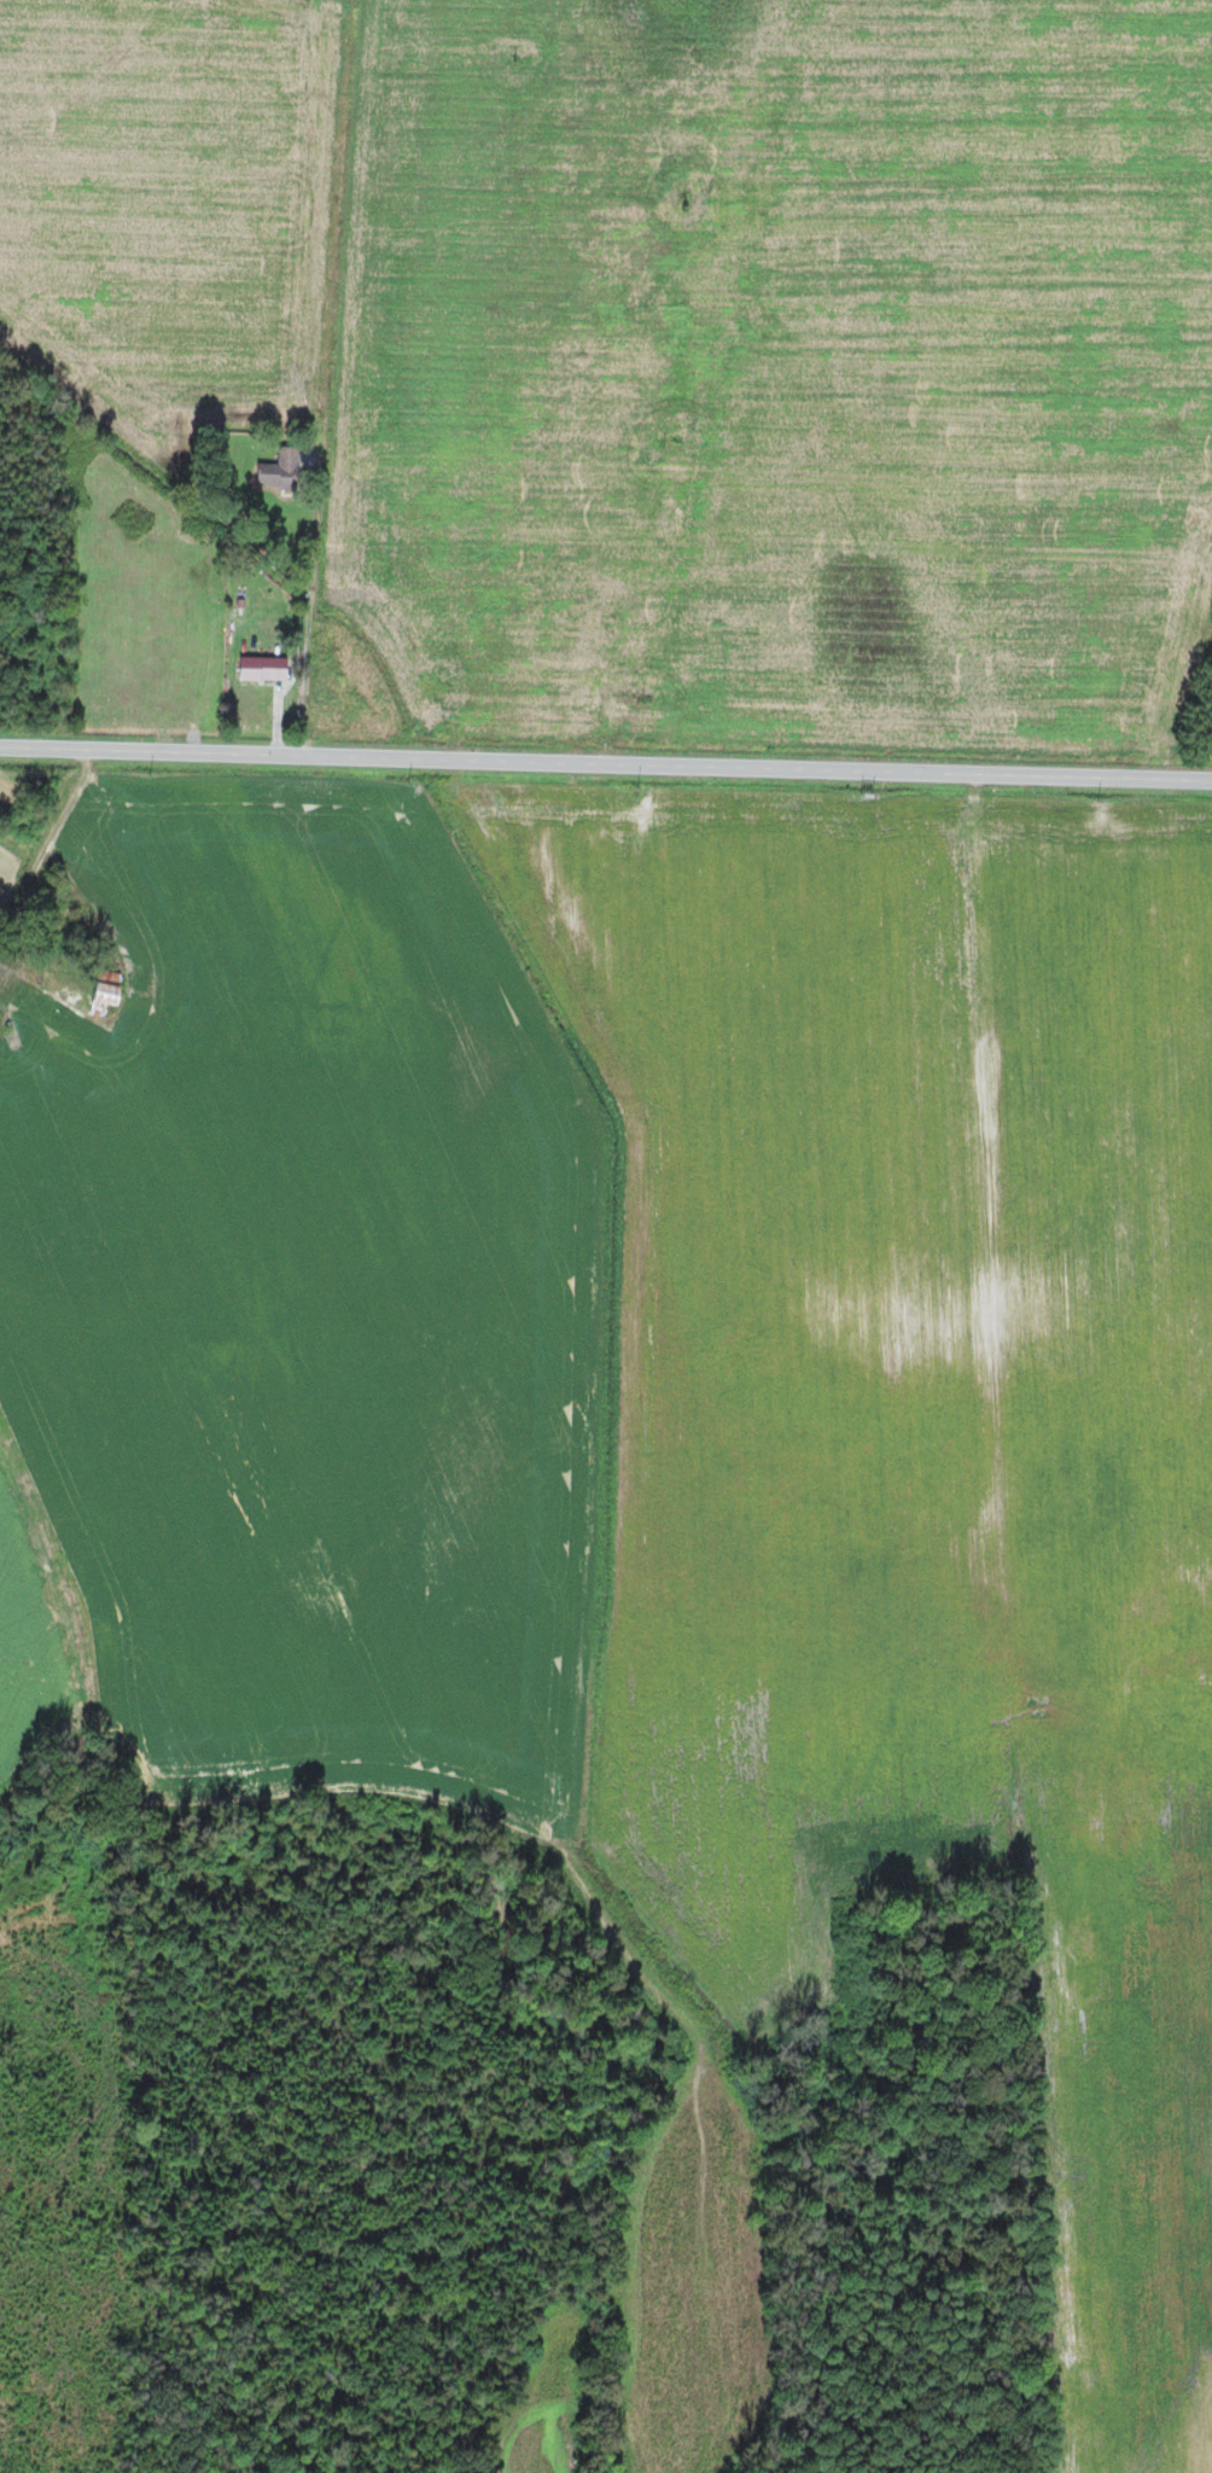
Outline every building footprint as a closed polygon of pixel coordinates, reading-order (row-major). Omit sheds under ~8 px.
[(260,463),(259,486),(300,487),(302,446),(280,445),(279,463),(260,463)] [(242,678),(290,679),(291,657),(243,655),(242,678)]
